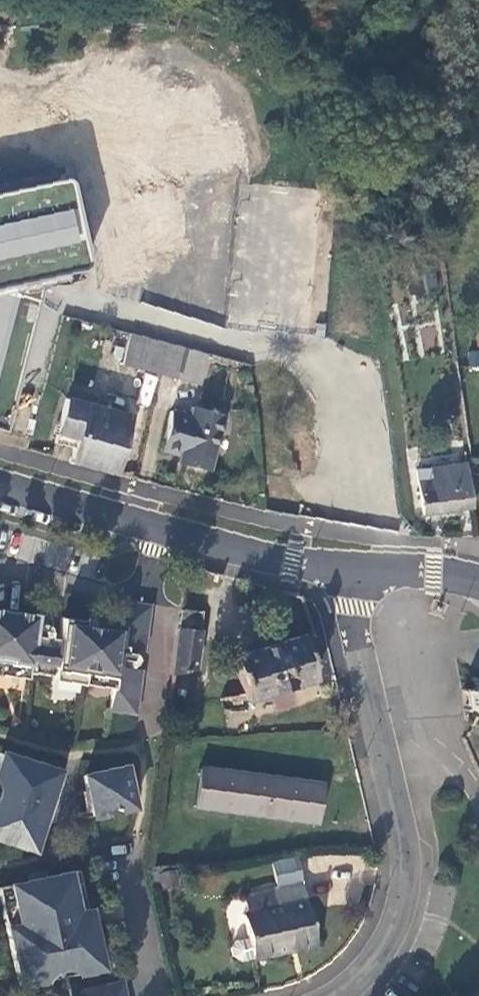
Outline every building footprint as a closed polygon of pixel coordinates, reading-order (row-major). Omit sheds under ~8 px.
[(67,162),(0,182),(0,404),(5,406),(38,270),(98,256),(77,164),(67,162)] [(120,363),(157,373),(165,341),(128,332),(120,363)] [(165,341),(157,373),(198,382),(205,351),(165,341)] [(478,368),(478,354),(468,353),(466,367),(478,368)] [(71,463),(115,474),(130,415),(67,398),(55,443),(74,449),(71,463)] [(209,469),(222,412),(191,405),(189,414),(170,410),(161,449),(180,453),(178,462),(209,469)] [(471,507),(465,462),(417,469),(422,513),(471,507)] [(134,714),(150,604),(121,600),(119,621),(61,614),(56,643),(33,640),(37,613),(0,608),(0,670),(31,674),(31,670),(33,661),(55,664),(53,673),(53,677),(112,685),(109,709),(134,714)] [(199,612),(178,608),(176,627),(197,630),(199,612)] [(197,630),(176,627),(172,673),(193,669),(197,630)] [(312,680),(300,637),(230,657),(243,700),(312,680)] [(31,670),(53,673),(55,664),(33,661),(31,670)] [(471,679),(473,689),(462,691),(465,710),(476,709),(477,718),(478,718),(478,678),(471,679)] [(40,826),(42,818),(40,817),(44,804),(47,804),(50,794),(48,794),(54,771),(0,753),(0,839),(29,849),(37,825),(40,826)] [(85,775),(93,815),(106,812),(106,808),(119,805),(120,809),(133,806),(125,765),(85,775)] [(192,806),(315,821),(319,783),(197,767),(192,806)] [(275,881),(277,888),(302,883),(296,857),(272,863),(272,865),(275,881)] [(260,884),(275,881),(272,865),(256,869),(260,884)] [(47,876),(46,869),(26,874),(28,880),(47,876)] [(25,984),(99,966),(78,870),(47,876),(28,880),(0,887),(0,894),(20,985),(25,984)] [(241,961),(315,944),(302,883),(277,888),(270,890),(271,893),(243,898),(246,912),(242,913),(248,938),(236,941),(231,947),(233,956),(241,961)] [(122,981),(82,990),(84,995),(125,995),(122,981)]
